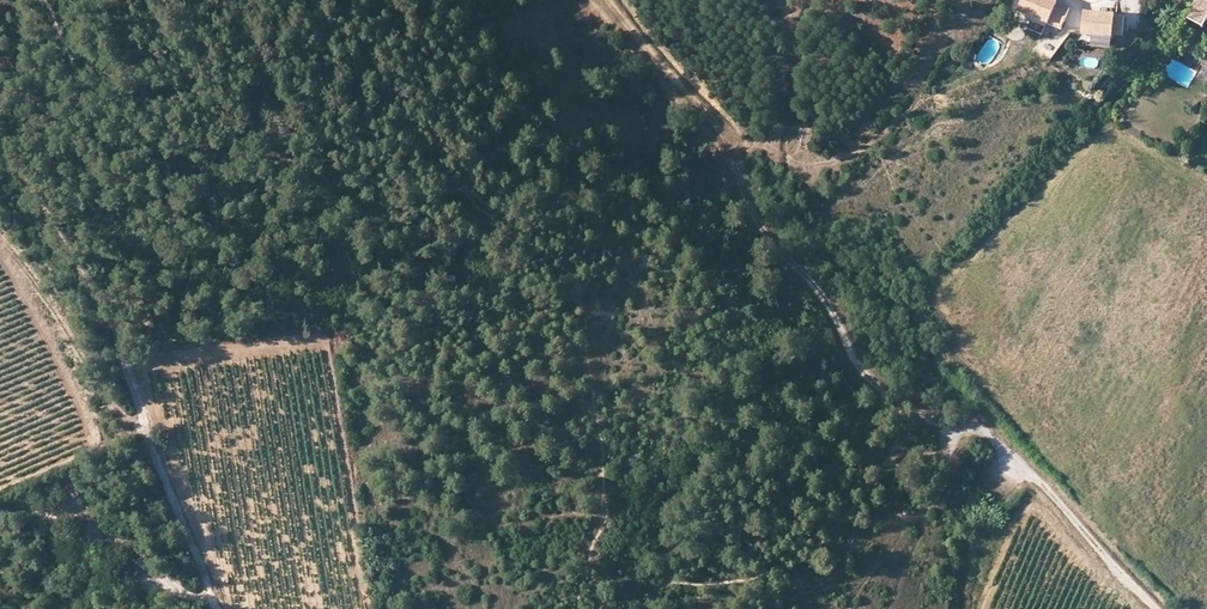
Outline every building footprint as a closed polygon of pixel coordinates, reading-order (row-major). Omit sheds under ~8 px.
[(1051,0),(1025,0),(1020,12),(1063,29),(1071,8),(1051,0)] [(1189,21),(1206,20),(1206,0),(1201,0),(1189,21)] [(1126,16),(1085,13),(1084,36),(1115,38),(1115,35),(1125,36),(1126,16)] [(1206,25),(1206,20),(1189,21),(1204,30),(1206,25)]
